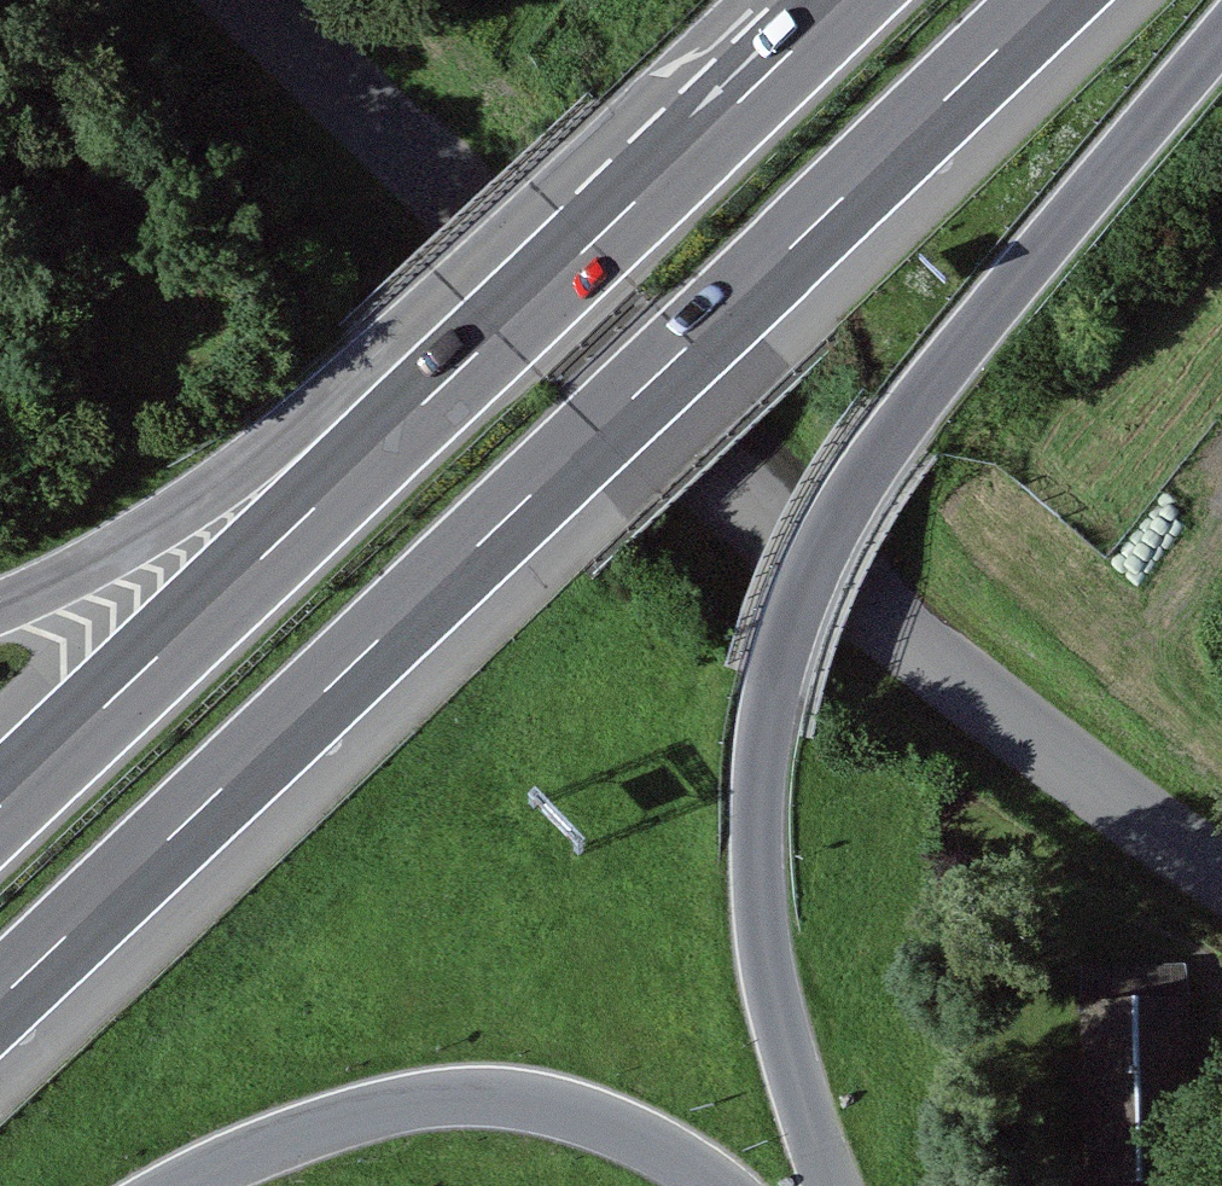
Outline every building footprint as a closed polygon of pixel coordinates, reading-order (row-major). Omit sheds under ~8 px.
[(1097,969),(1100,1185),(1205,1185),(1202,967),(1097,969)]
